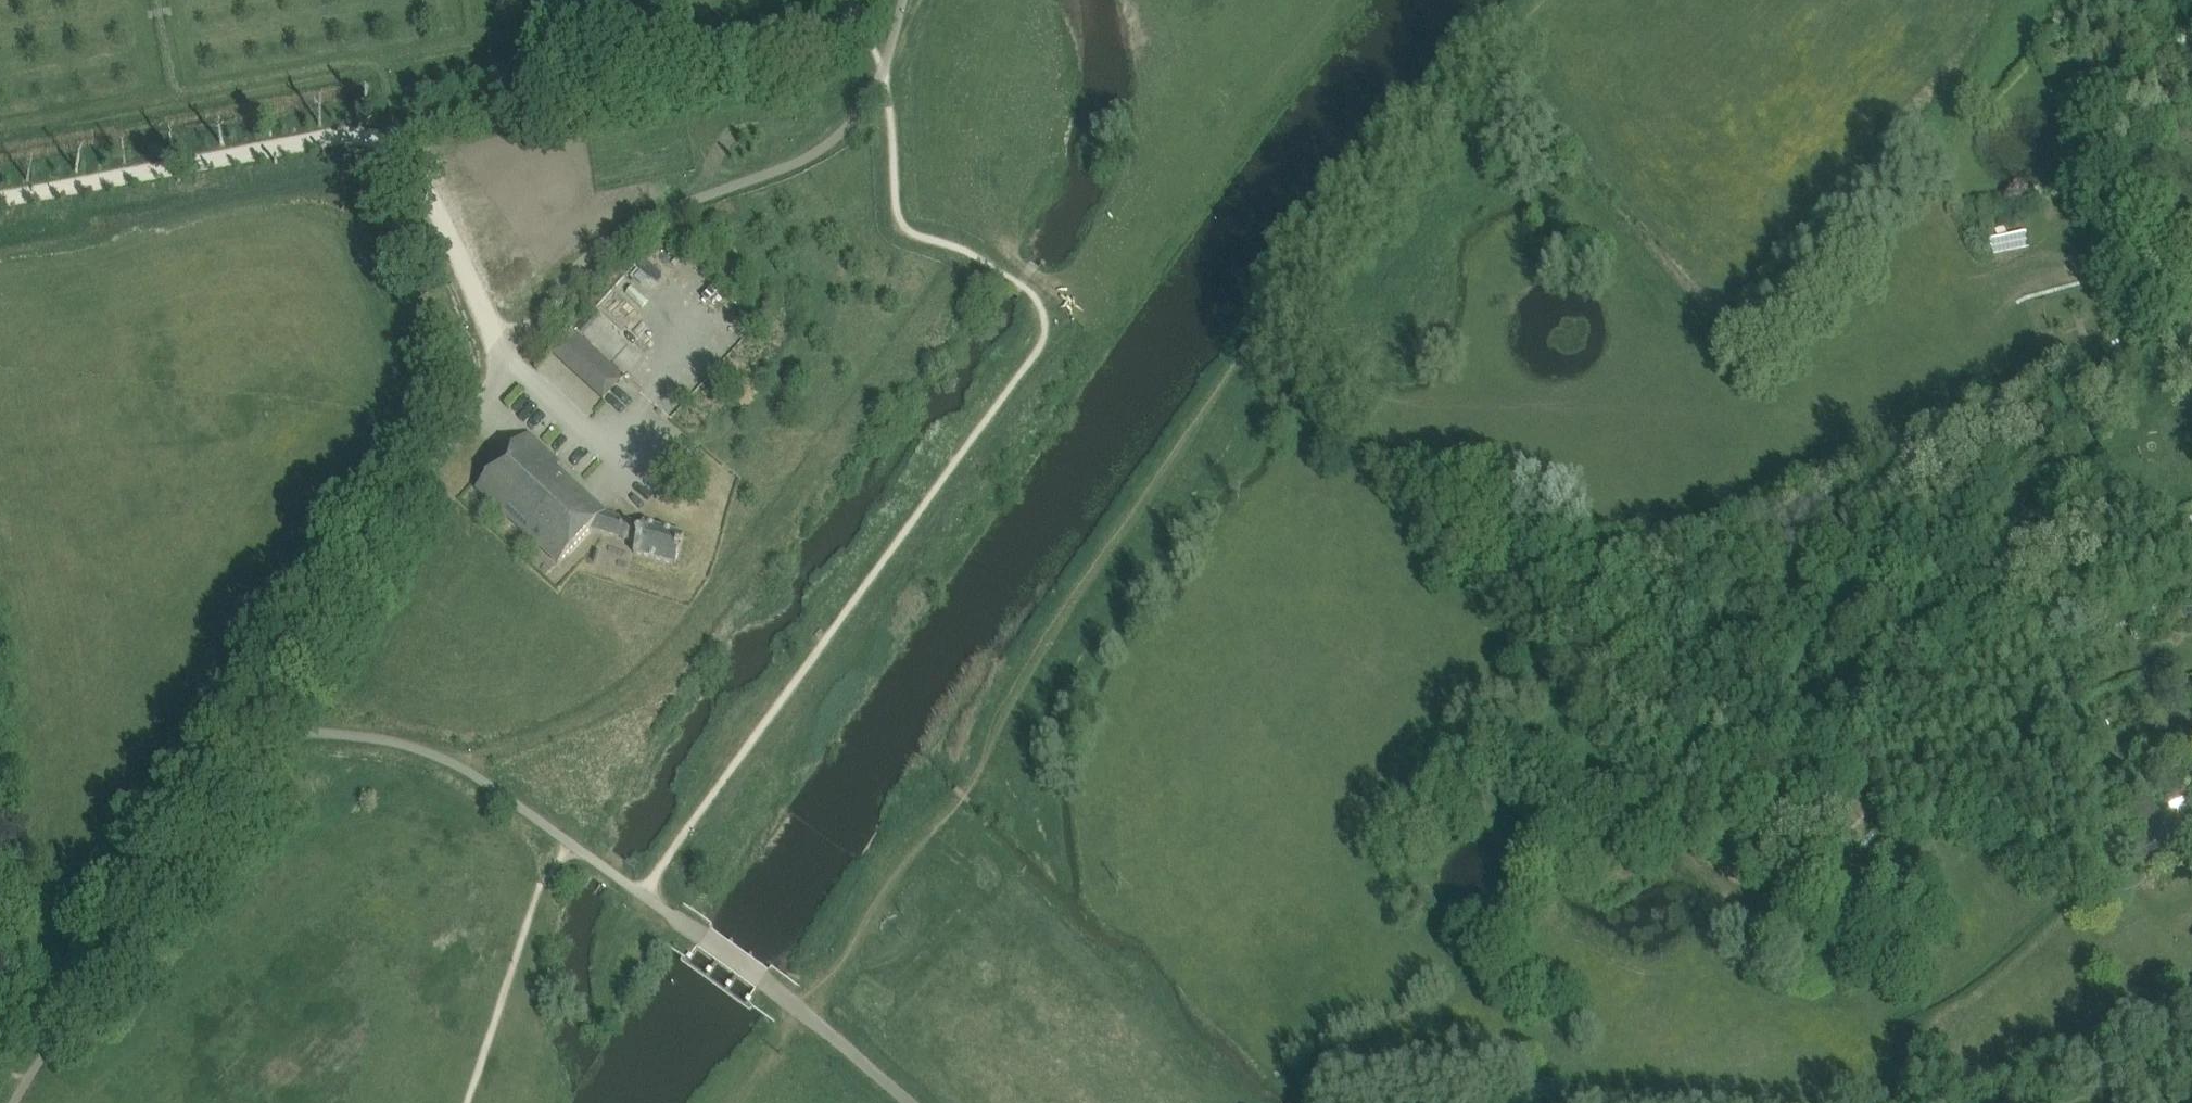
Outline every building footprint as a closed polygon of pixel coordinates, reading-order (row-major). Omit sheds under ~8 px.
[(2033,212),(1994,213),(1994,235),(2034,233),(2033,212)] [(696,306),(711,291),(704,285),(690,299),(696,306)] [(553,354),(604,400),(624,378),(574,331),(553,354)] [(528,434),(477,489),(559,565),(592,529),(638,543),(634,554),(676,567),(685,538),(643,525),(643,526),(606,514),(557,469),(561,464),(528,434)] [(2172,838),(2166,827),(2144,841),(2150,852),(2172,838)]
